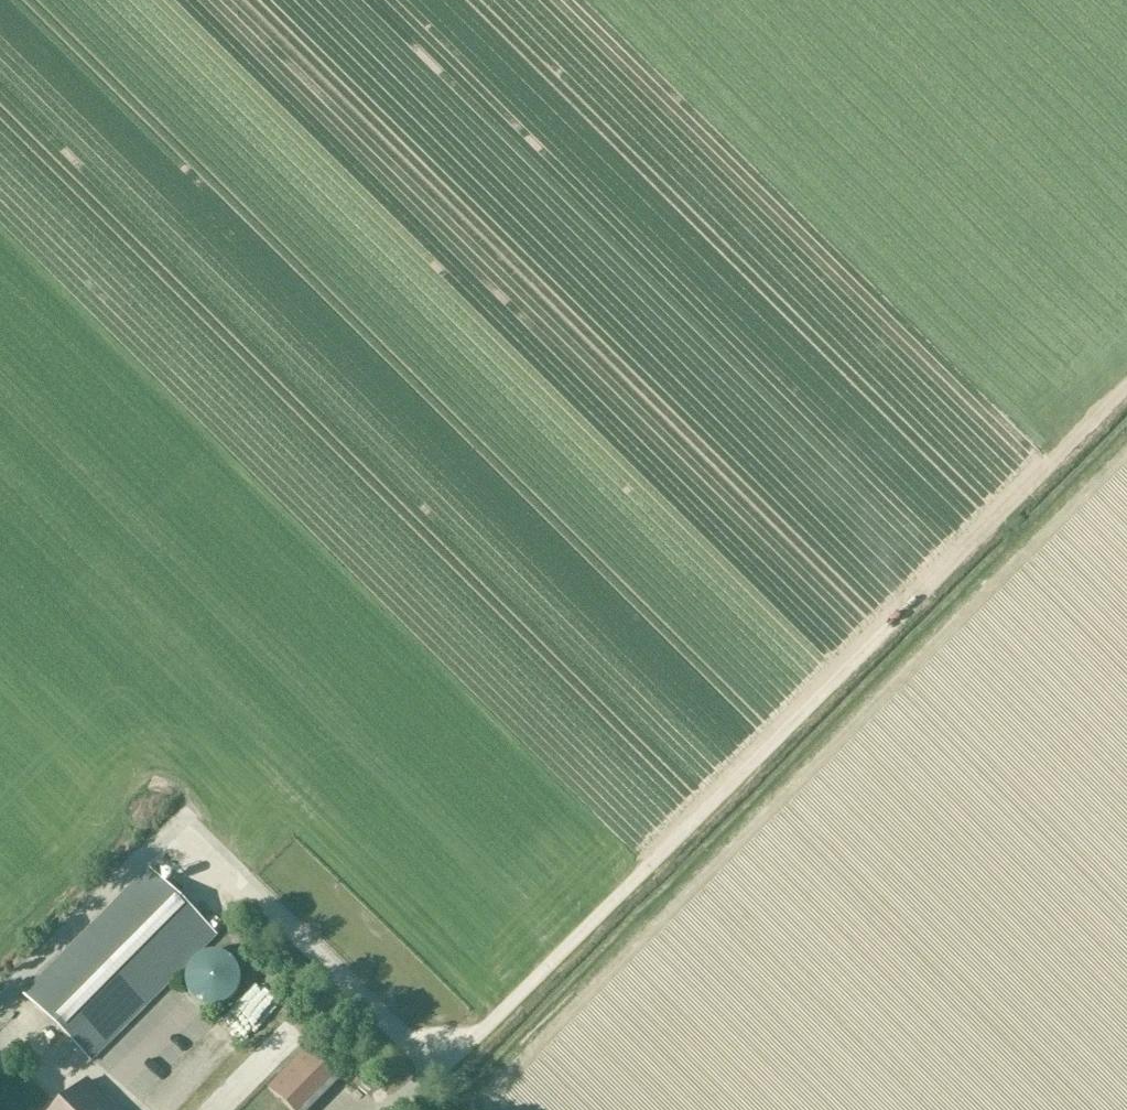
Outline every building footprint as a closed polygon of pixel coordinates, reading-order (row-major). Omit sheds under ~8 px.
[(148,867),(23,994),(90,1059),(214,932),(148,867)] [(240,985),(240,982),(240,979),(240,977),(239,974),(238,972),(237,969),(236,967),(234,965),(232,963),(230,961),(228,959),(226,958),(223,957),(221,956),(218,955),(215,955),(213,955),(210,955),(207,955),(205,956),(202,957),(200,958),(197,959),(195,961),(193,963),(191,965),(190,967),(188,969),(187,972),(186,974),(186,977),(185,979),(185,982),(185,985),(186,988),(186,990),(187,993),(188,995),(190,998),(191,1000),(193,1002),(195,1004),(197,1005),(200,1007),(202,1008),(205,1009),(207,1009),(210,1010),(213,1010),(215,1010),(218,1009),(221,1009),(223,1008),(226,1007),(228,1005),(230,1004),(232,1002),(234,1000),(236,998),(237,995),(238,993),(239,990),(240,988),(240,985)] [(337,1080),(305,1049),(267,1088),(290,1109),(307,1109),(337,1080)] [(87,1080),(57,1109),(118,1109),(87,1080)]
